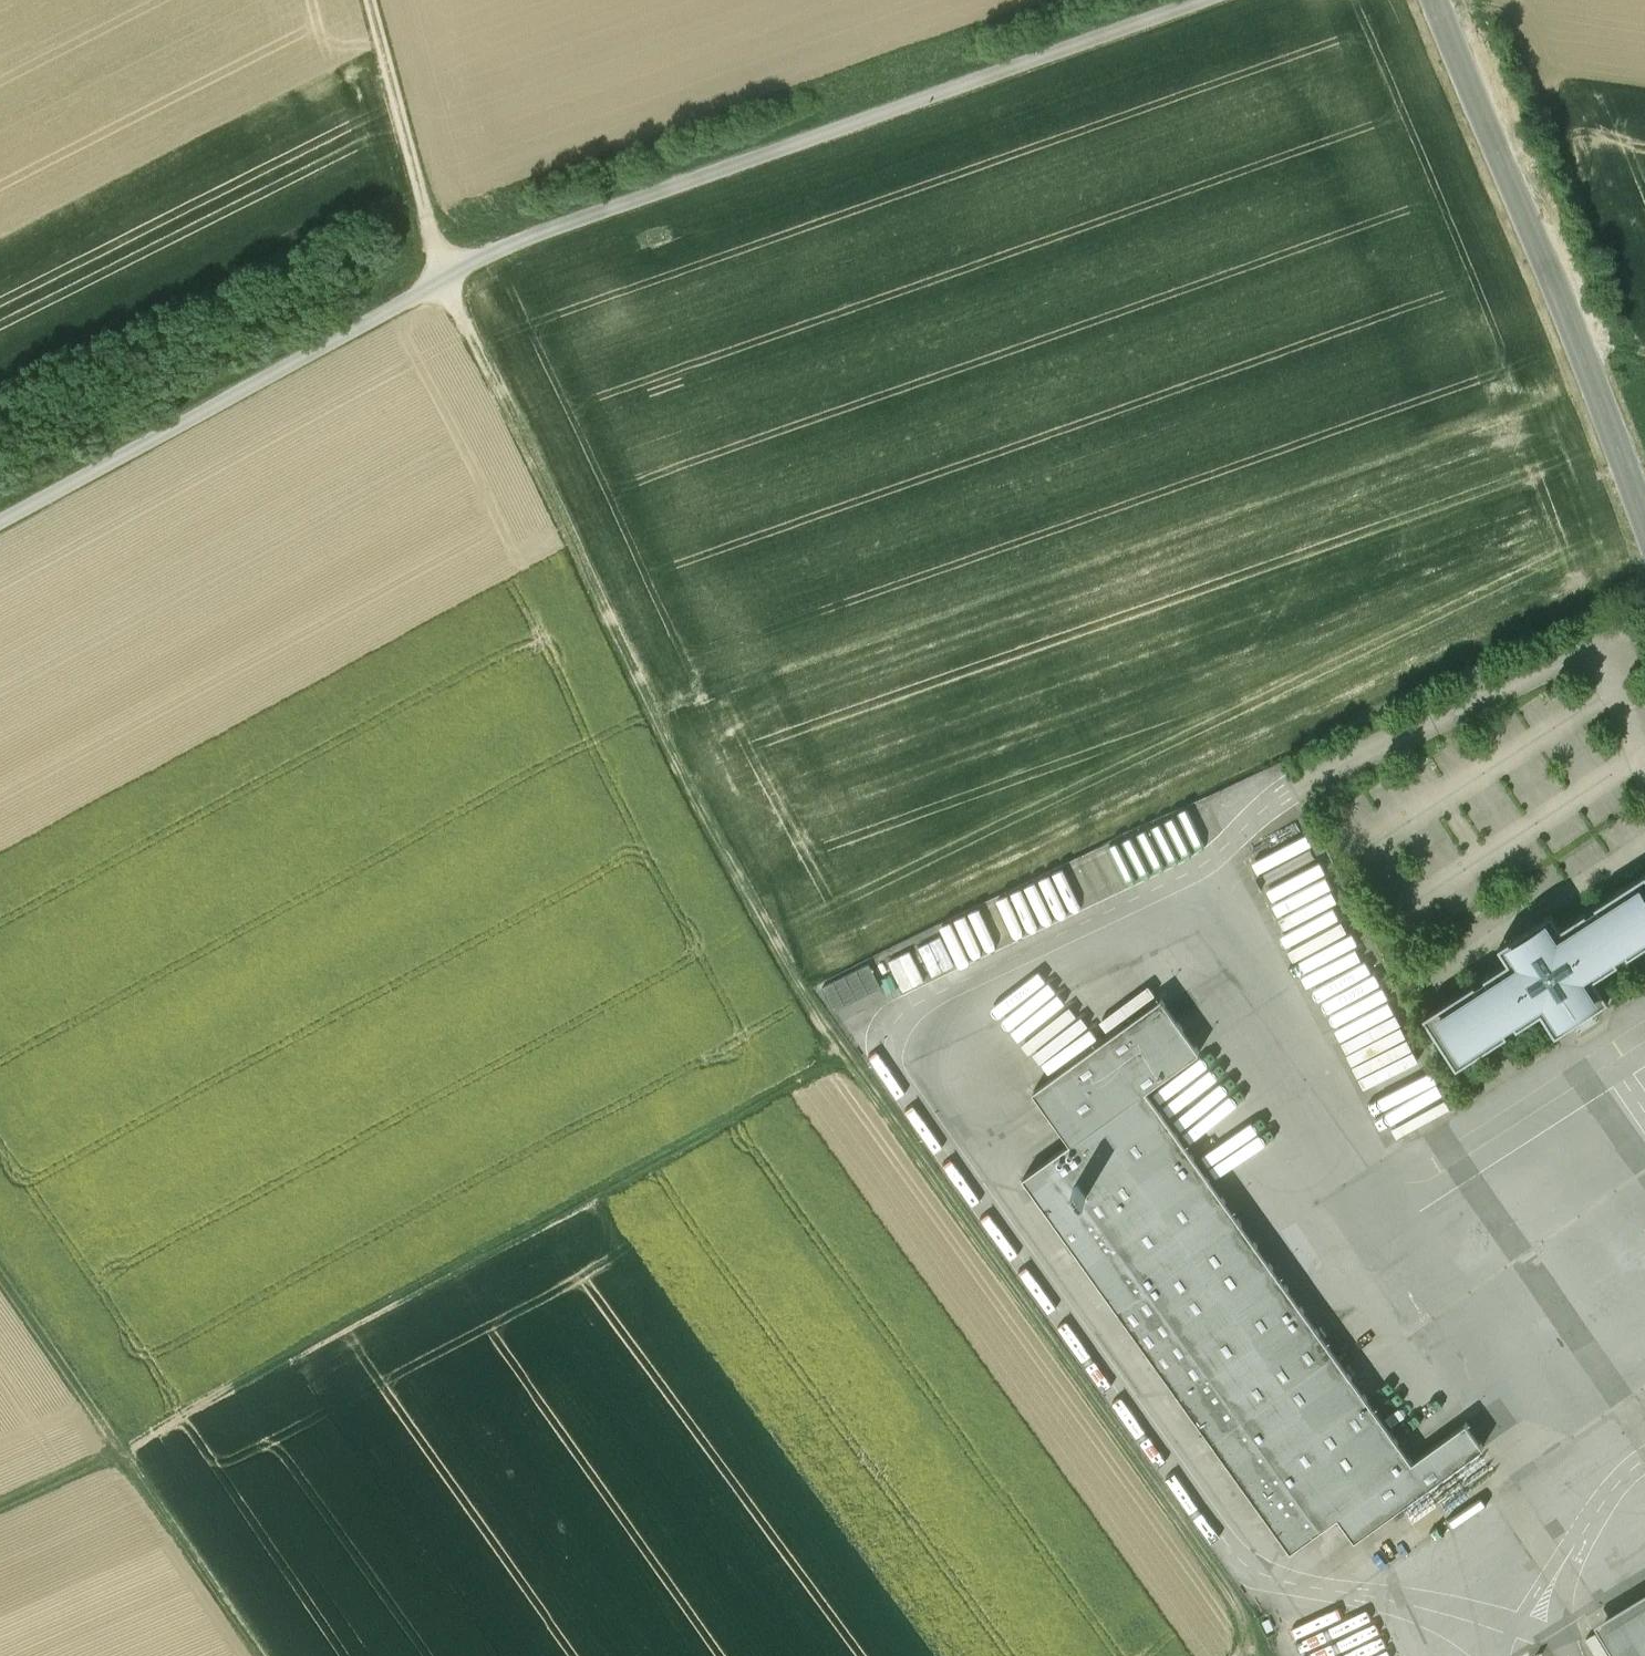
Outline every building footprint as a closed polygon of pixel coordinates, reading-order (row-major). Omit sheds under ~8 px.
[(1422,1017),(1455,1068),(1539,1014),(1553,1036),(1607,1001),(1592,980),(1644,945),(1644,875),(1644,874),(1560,929),(1550,913),(1496,948),(1506,963),(1422,1017)] [(892,957),(904,987),(956,965),(947,942),(943,944),(939,936),(918,945),(918,946),(892,957)] [(821,987),(833,1011),(880,987),(868,964),(821,987)] [(1070,1143),(1023,1177),(1290,1548),(1337,1514),(1354,1537),(1483,1444),(1466,1421),(1413,1460),(1143,1090),(1196,1052),(1158,1000),(1032,1090),(1070,1143)] [(1439,1080),(1389,1113),(1403,1136),(1454,1102),(1439,1080)] [(1607,1092),(1553,1121),(1580,1170),(1634,1141),(1607,1092)] [(1429,1537),(1511,1476),(1487,1444),(1405,1506),(1429,1537)] [(1598,1631),(1614,1655),(1644,1655),(1644,1602),(1598,1631)]
